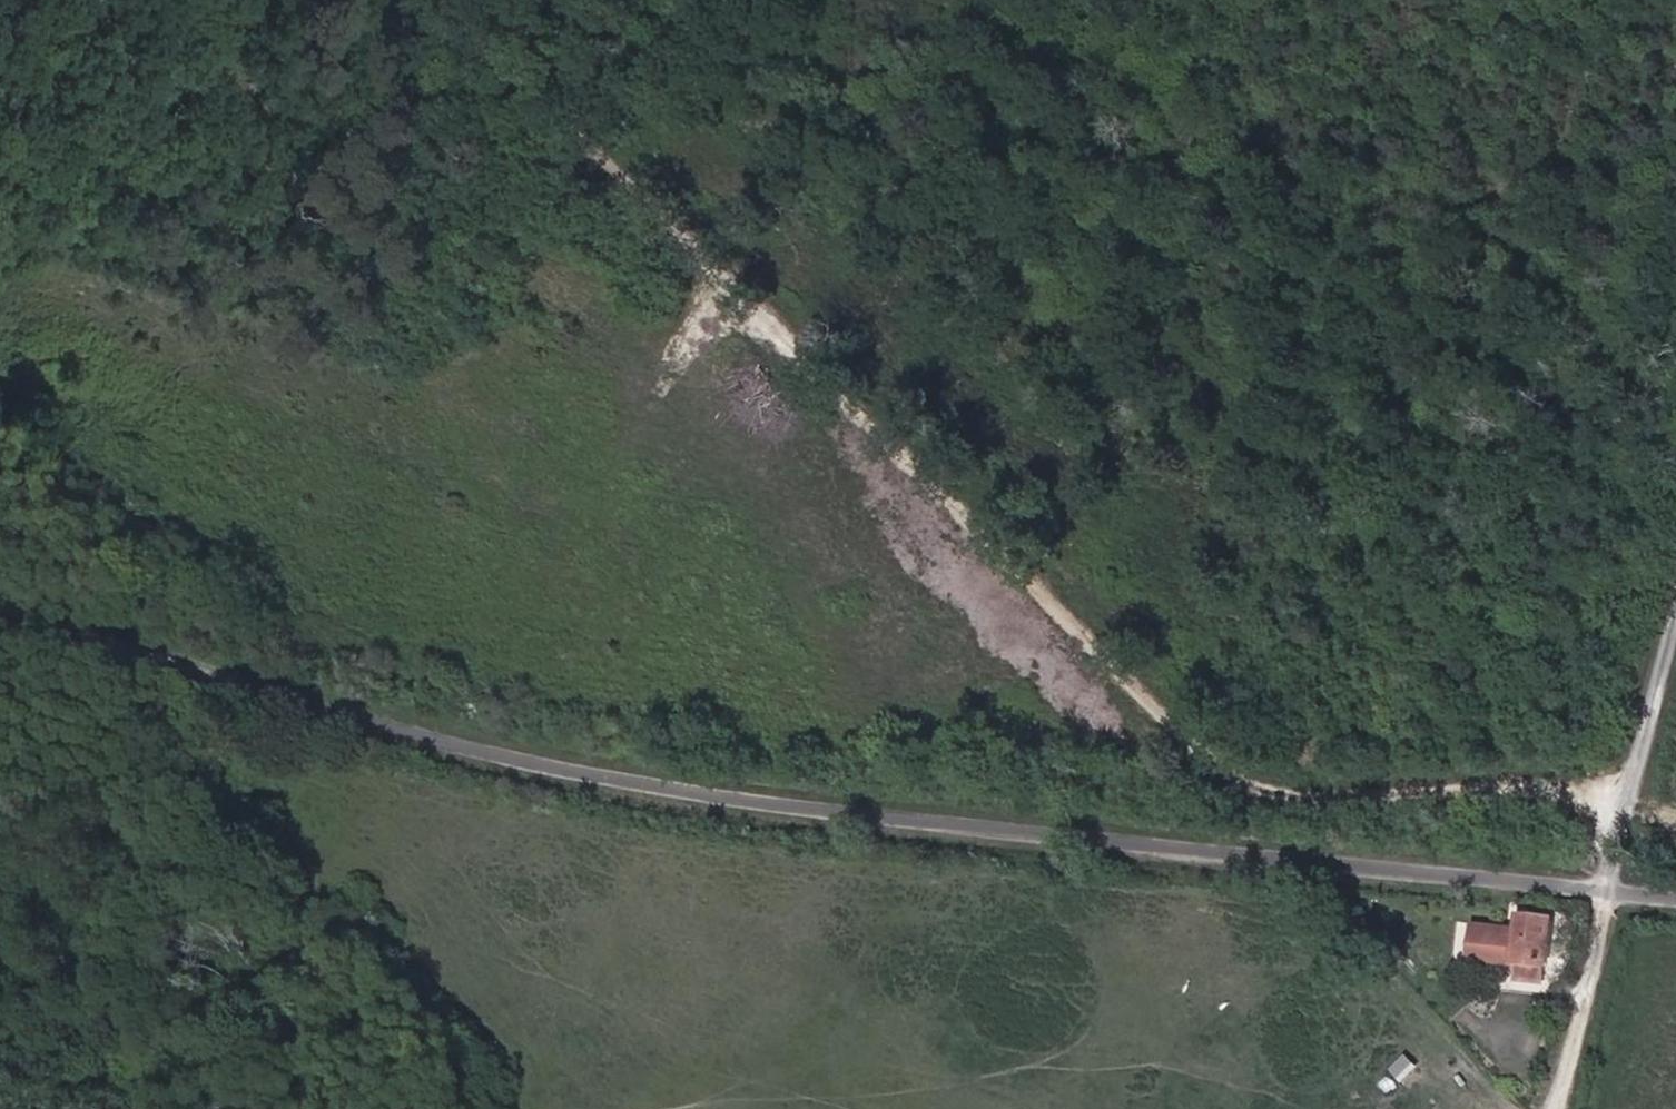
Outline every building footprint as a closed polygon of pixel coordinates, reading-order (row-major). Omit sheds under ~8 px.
[(1550,986),(1557,925),(1522,922),(1521,930),(1474,925),(1470,962),(1521,968),(1519,983),(1550,986)]
